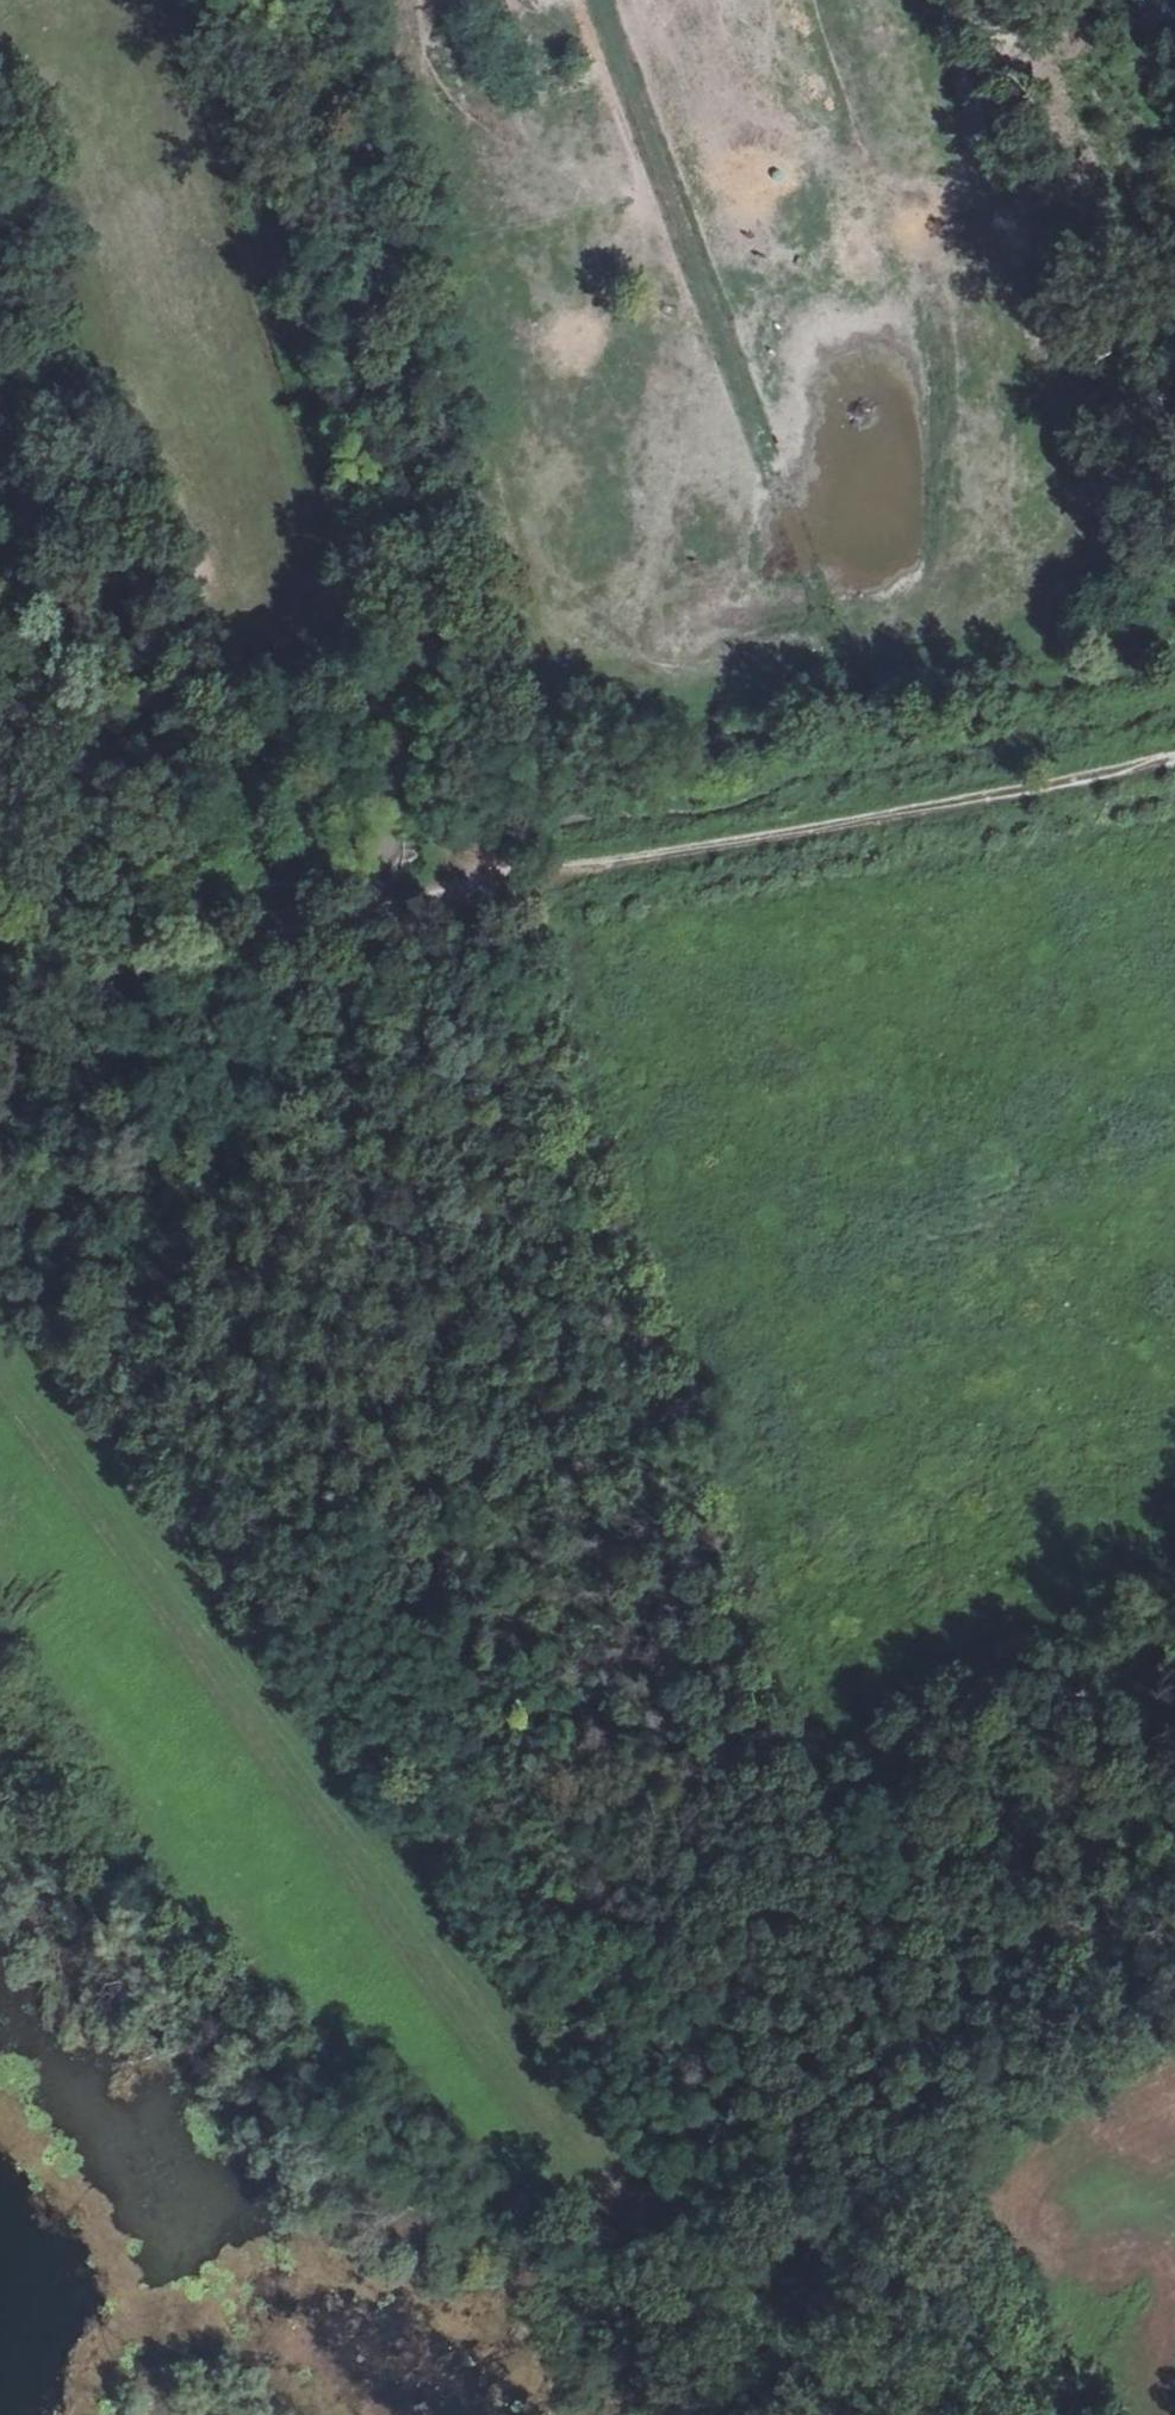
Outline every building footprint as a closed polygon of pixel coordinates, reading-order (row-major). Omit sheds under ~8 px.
[(1174,82),(1174,0),(1126,0),(1167,87),(1174,82)]
